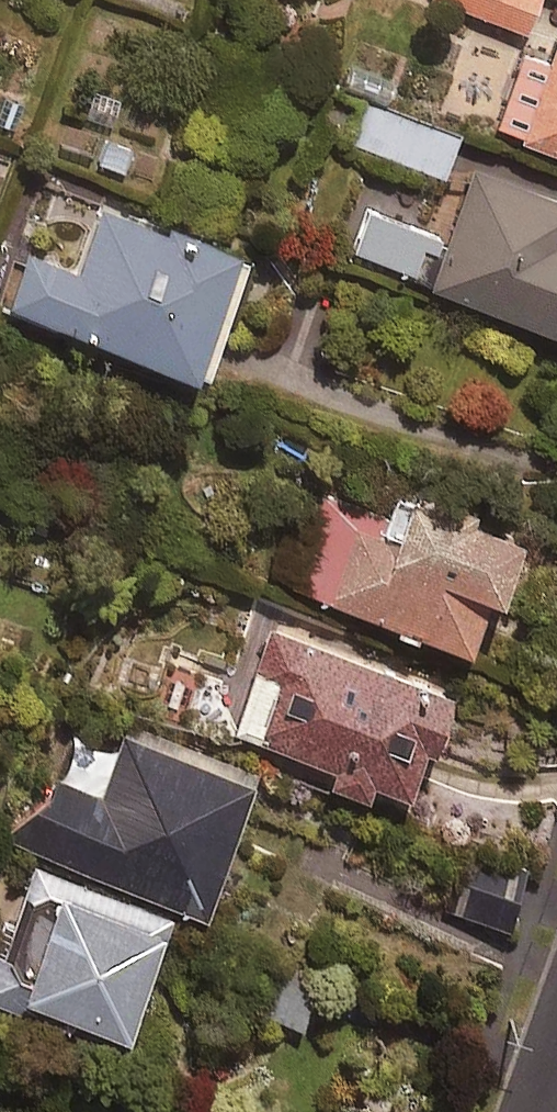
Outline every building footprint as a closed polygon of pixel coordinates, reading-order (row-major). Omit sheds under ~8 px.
[(531,32),(542,0),(439,0),(531,32)] [(525,50),(499,123),(528,133),(525,140),(556,151),(556,50),(554,60),(525,50)] [(462,135),(380,106),(360,163),(442,192),(462,135)] [(465,155),(432,228),(368,207),(355,251),(556,328),(556,191),(465,155)] [(248,252),(100,200),(75,271),(29,255),(11,305),(206,373),(248,252)] [(508,598),(531,535),(478,516),(482,504),(440,488),(436,500),(401,487),(390,519),(322,494),(312,520),(296,513),(273,575),(476,651),(497,594),(508,598)] [(461,693),(272,630),(238,733),(340,766),(334,783),(372,796),(377,780),(416,793),(432,746),(443,750),(461,693)] [(264,772),(131,723),(102,800),(45,779),(20,844),(210,916),(264,772)] [(530,870),(475,855),(458,915),(513,930),(530,870)] [(35,869),(0,968),(0,1001),(26,1010),(31,997),(134,1033),(174,918),(35,869)] [(326,984),(286,969),(268,1020),(307,1034),(326,984)]
